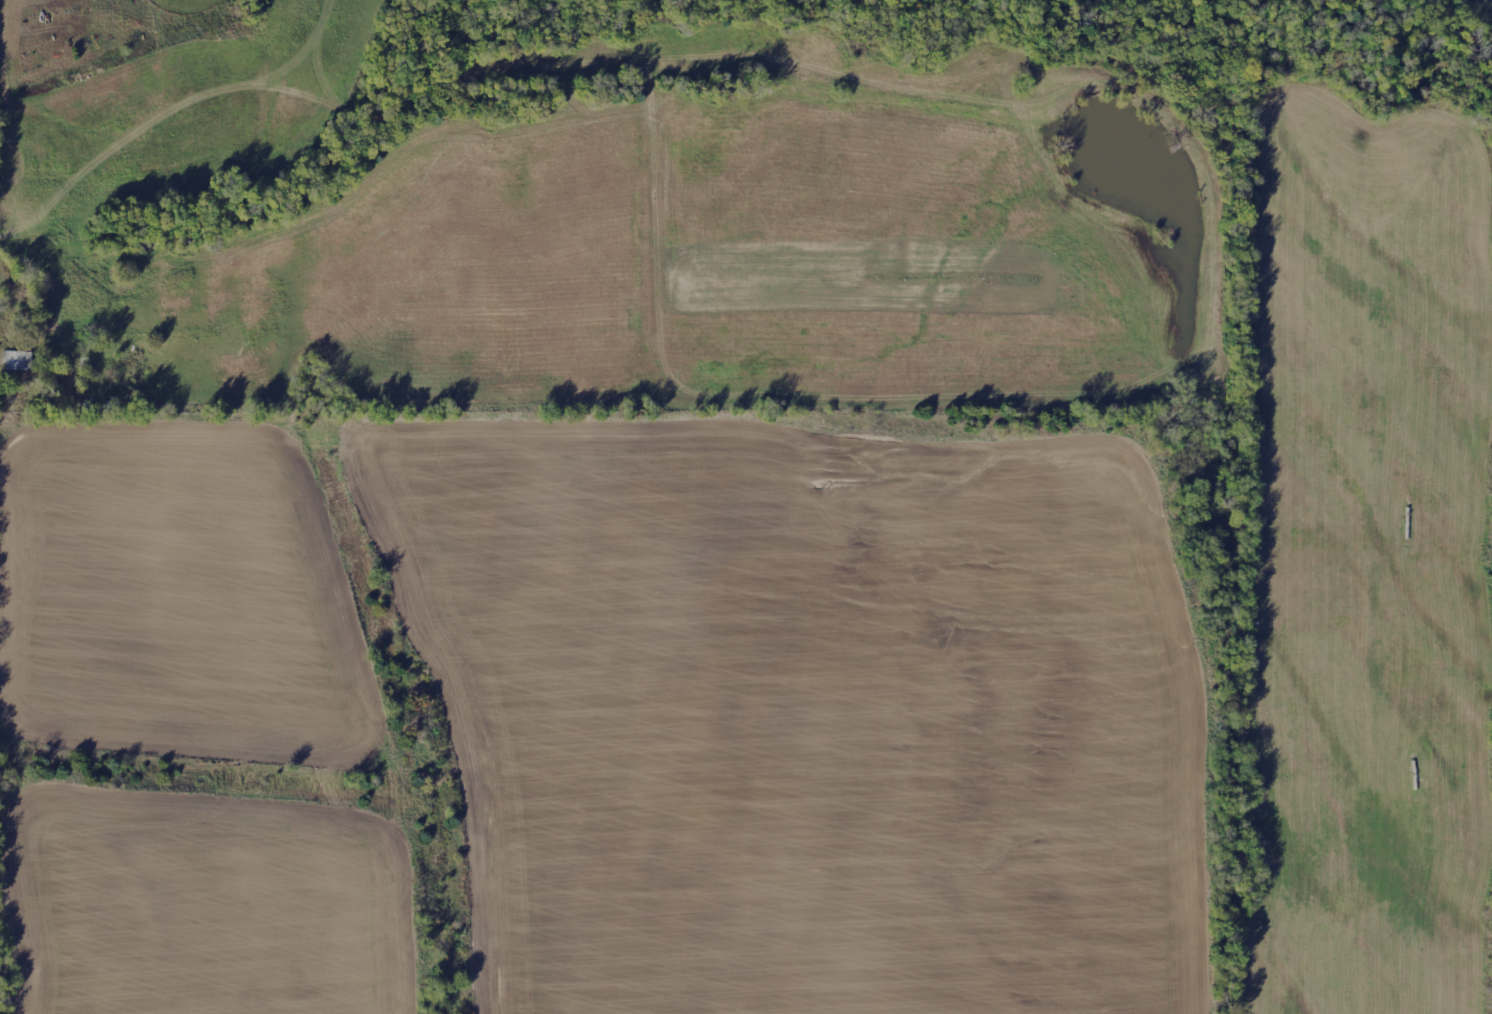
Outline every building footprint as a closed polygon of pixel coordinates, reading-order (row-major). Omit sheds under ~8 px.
[(24,372),(0,372),(0,353),(24,353),(24,372)]
